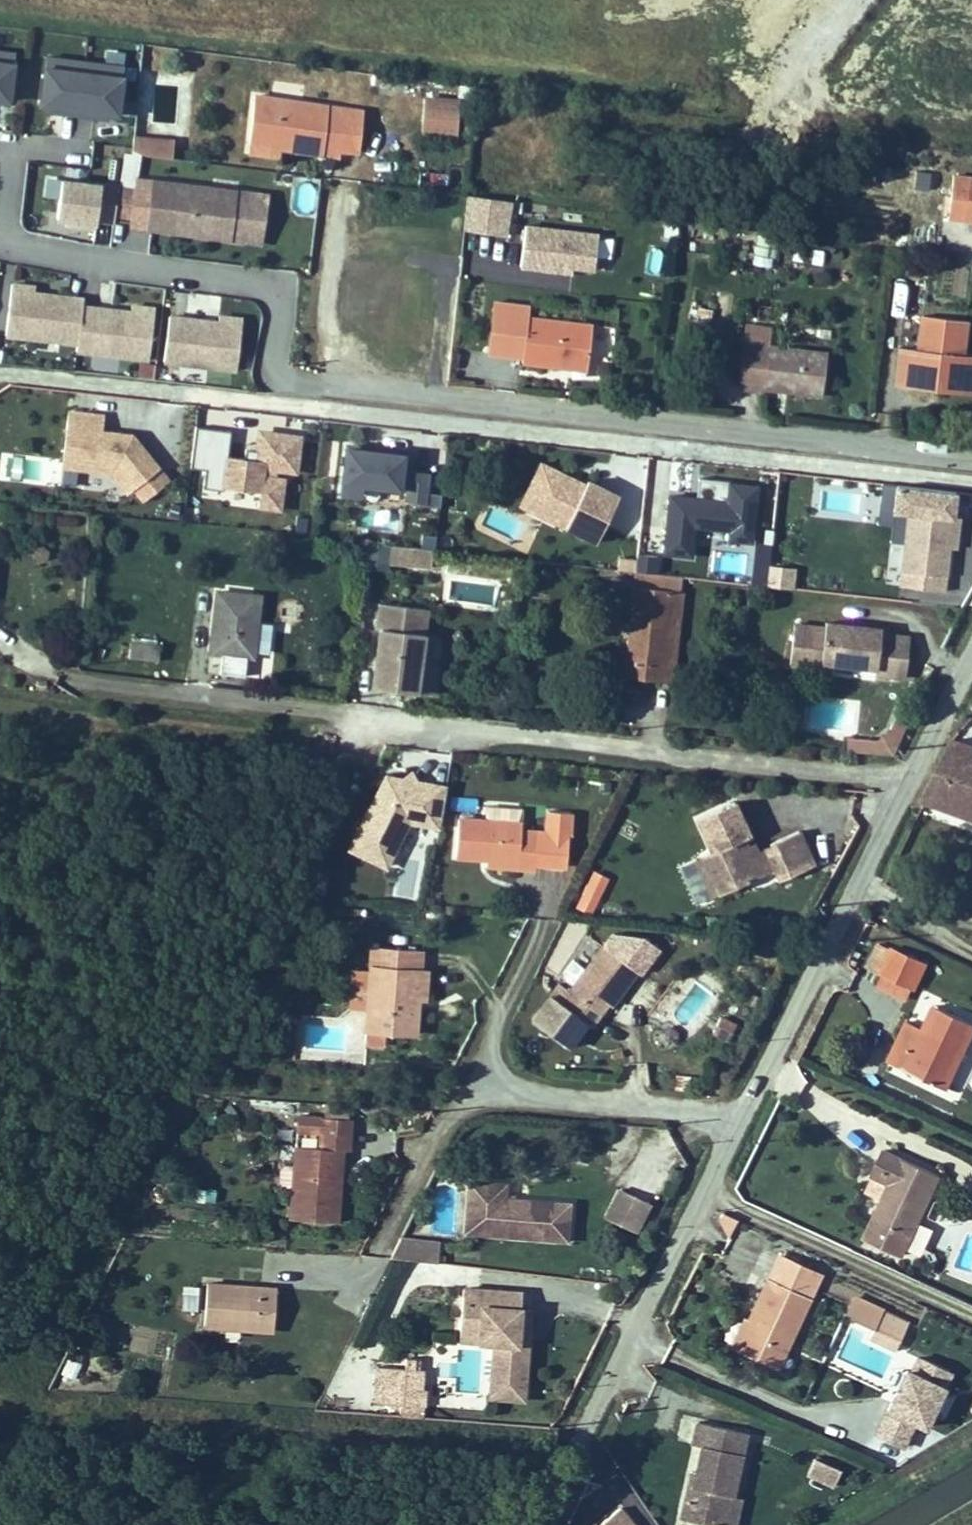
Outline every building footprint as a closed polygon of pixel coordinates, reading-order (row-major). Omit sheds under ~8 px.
[(13,64),(14,54),(0,52),(0,62),(13,64)] [(42,68),(63,70),(64,60),(44,58),(42,68)] [(7,106),(13,64),(0,62),(0,105),(7,106)] [(100,75),(121,78),(122,68),(101,65),(100,75)] [(42,68),(37,110),(59,113),(58,118),(93,123),(93,118),(115,121),(121,78),(100,75),(63,70),(42,68)] [(286,145),(343,152),(344,147),(348,111),(348,105),(260,94),(254,155),(272,157),(272,164),(283,165),(286,145)] [(453,137),(455,107),(420,105),(418,135),(453,137)] [(348,111),(344,147),(363,149),(366,113),(348,111)] [(173,159),(175,138),(134,135),(133,153),(173,159)] [(432,193),(457,197),(459,177),(451,175),(453,161),(440,159),(439,167),(436,167),(432,193)] [(970,175),(962,216),(971,218),(971,175),(970,175)] [(119,220),(120,214),(123,185),(65,177),(60,215),(82,218),(81,223),(100,226),(101,218),(119,220)] [(134,225),(222,236),(226,208),(236,209),(239,191),(141,178),(140,187),(123,185),(120,214),(135,217),(134,225)] [(461,226),(506,234),(512,196),(466,189),(461,226)] [(249,212),(236,209),(226,208),(222,236),(244,239),(249,212)] [(525,218),(518,263),(592,275),(599,230),(525,218)] [(609,269),(613,236),(600,234),(595,267),(609,269)] [(82,308),(83,301),(35,295),(36,288),(13,285),(6,336),(78,345),(82,308)] [(488,295),(488,300),(523,305),(523,300),(488,295)] [(582,353),(586,318),(522,310),(523,305),(488,300),(482,345),(517,349),(516,354),(557,360),(558,355),(581,358),(582,353)] [(130,314),(82,308),(78,345),(77,353),(148,361),(154,310),(131,308),(130,314)] [(893,349),(961,359),(961,353),(957,353),(961,318),(918,313),(913,345),(893,343),(893,349)] [(217,324),(169,319),(163,363),(235,372),(241,321),(218,318),(217,324)] [(611,321),(586,318),(582,353),(607,356),(611,321)] [(824,349),(739,337),(733,381),(817,394),(824,349)] [(887,381),(906,384),(908,373),(934,376),(933,388),(956,391),(961,359),(893,349),(887,381)] [(961,359),(956,391),(970,393),(971,374),(971,360),(961,359)] [(934,376),(908,373),(906,384),(933,388),(934,376)] [(70,412),(66,446),(82,449),(80,470),(113,474),(130,495),(161,470),(134,436),(121,434),(121,439),(113,439),(114,434),(104,432),(106,417),(70,412)] [(298,471),(302,429),(256,425),(253,454),(227,451),(229,427),(194,424),(190,464),(205,465),(203,484),(255,489),(254,507),(282,510),(285,470),(298,471)] [(82,449),(66,446),(64,468),(80,470),(82,449)] [(346,448),(341,493),(360,495),(361,485),(407,491),(406,500),(425,502),(428,473),(411,471),(413,455),(346,448)] [(585,480),(584,483),(582,487),(569,480),(570,478),(539,462),(527,485),(538,491),(541,513),(563,524),(562,527),(593,543),(617,496),(585,480)] [(582,487),(584,483),(571,477),(570,478),(569,480),(582,487)] [(538,491),(527,485),(517,504),(562,527),(563,524),(541,513),(538,491)] [(955,492),(897,485),(894,509),(909,511),(901,585),(944,590),(955,492)] [(387,566),(388,541),(366,540),(366,565),(387,566)] [(428,549),(396,545),(393,566),(425,570),(428,549)] [(637,565),(658,567),(659,553),(638,551),(637,565)] [(695,586),(642,580),(630,669),(673,676),(682,608),(692,609),(695,586)] [(254,657),(262,597),(221,592),(213,652),(254,657)] [(397,634),(400,609),(381,607),(378,632),(381,632),(397,634)] [(418,695),(425,637),(427,612),(400,609),(397,634),(381,632),(374,690),(418,695)] [(797,660),(829,662),(830,656),(884,660),(884,667),(915,669),(918,629),(888,626),(887,619),(867,618),(866,625),(855,624),(855,617),(832,615),(832,621),(800,619),(797,660)] [(855,624),(866,625),(867,618),(855,617),(855,624)] [(435,697),(439,667),(431,667),(434,639),(425,637),(418,695),(435,697)] [(129,657),(165,661),(167,646),(117,640),(113,670),(127,671),(129,657)] [(857,730),(858,701),(799,698),(797,726),(857,730)] [(857,734),(856,751),(907,757),(929,704),(916,699),(903,727),(890,739),(857,734)] [(949,736),(935,766),(971,781),(971,744),(949,736)] [(425,760),(409,757),(373,829),(408,847),(426,813),(420,810),(428,795),(446,798),(445,804),(461,807),(468,768),(439,762),(430,768),(425,760)] [(935,766),(919,796),(971,818),(971,781),(935,766)] [(726,843),(740,884),(772,872),(769,863),(793,854),(788,840),(778,843),(759,791),(721,804),(735,840),(726,843)] [(476,808),(473,845),(504,848),(535,852),(534,859),(552,861),(555,823),(537,821),(537,813),(498,810),(476,808)] [(555,823),(552,861),(573,863),(577,824),(555,823)] [(836,861),(822,823),(793,834),(795,838),(803,860),(797,863),(801,874),(836,861)] [(793,854),(769,863),(772,872),(797,863),(803,860),(795,838),(788,840),(793,854)] [(731,888),(740,884),(726,843),(715,847),(731,888)] [(534,859),(535,852),(504,848),(503,857),(534,859)] [(573,905),(592,913),(609,875),(590,866),(573,905)] [(385,999),(382,1032),(402,1033),(403,1020),(433,1022),(436,986),(438,957),(431,957),(432,937),(389,935),(388,960),(385,999)] [(432,937),(431,957),(438,957),(439,938),(432,937)] [(623,940),(580,998),(609,1020),(636,984),(639,987),(655,965),(623,940)] [(897,952),(884,976),(887,977),(909,989),(913,991),(927,967),(897,952)] [(385,999),(388,960),(371,959),(368,998),(385,999)] [(909,989),(887,977),(881,988),(904,1000),(909,989)] [(971,1025),(929,1006),(917,1032),(921,1034),(915,1049),(951,1067),(971,1025)] [(729,1037),(735,1020),(720,1015),(714,1032),(729,1037)] [(915,1049),(921,1034),(917,1032),(902,1025),(895,1039),(915,1049)] [(883,1064),(899,1071),(907,1053),(912,1055),(915,1049),(895,1039),(883,1064)] [(912,1055),(907,1053),(899,1071),(940,1089),(951,1067),(915,1049),(912,1055)] [(340,1101),(339,1118),(367,1120),(369,1103),(340,1101)] [(306,1206),(355,1211),(358,1160),(350,1160),(353,1137),(360,1137),(366,1138),(367,1120),(339,1118),(337,1135),(312,1134),(310,1152),(308,1176),(306,1206)] [(350,1160),(358,1160),(360,1137),(353,1137),(350,1160)] [(308,1176),(310,1152),(295,1151),(293,1174),(308,1176)] [(877,1151),(869,1167),(886,1175),(881,1186),(866,1221),(879,1227),(870,1245),(896,1257),(935,1177),(877,1151)] [(864,1178),(881,1186),(886,1175),(869,1167),(864,1178)] [(481,1226),(567,1230),(569,1195),(521,1193),(522,1176),(484,1175),(481,1226)] [(617,1184),(602,1215),(636,1231),(651,1200),(617,1184)] [(191,1200),(214,1201),(215,1188),(192,1186),(191,1200)] [(587,1195),(569,1195),(567,1230),(585,1230),(587,1195)] [(722,1210),(716,1227),(731,1233),(737,1216),(722,1210)] [(857,1239),(870,1245),(879,1227),(866,1221),(857,1239)] [(920,1222),(907,1249),(919,1255),(932,1227),(920,1222)] [(399,1256),(438,1259),(440,1237),(401,1234),(399,1256)] [(289,1319),(293,1277),(224,1271),(221,1314),(239,1315),(257,1316),(289,1319)] [(487,1280),(486,1297),(542,1299),(542,1283),(487,1280)] [(764,1280),(743,1322),(748,1325),(735,1353),(773,1371),(807,1300),(764,1280)] [(183,1283),(181,1309),(196,1310),(198,1285),(183,1283)] [(542,1299),(486,1297),(485,1331),(518,1333),(516,1373),(549,1374),(550,1334),(540,1333),(542,1299)] [(552,1300),(542,1299),(540,1333),(550,1334),(552,1300)] [(898,1340),(903,1329),(878,1318),(881,1311),(854,1299),(845,1316),(873,1329),(898,1340)] [(881,1311),(878,1318),(903,1329),(906,1323),(881,1311)] [(724,1349),(735,1353),(748,1325),(743,1322),(738,1320),(724,1349)] [(873,1329),(869,1340),(894,1350),(898,1340),(873,1329)] [(911,1448),(951,1368),(913,1349),(874,1430),(911,1448)] [(429,1368),(429,1388),(444,1387),(444,1368),(439,1368),(439,1359),(429,1360),(429,1368)] [(402,1367),(402,1403),(449,1403),(449,1387),(444,1387),(429,1388),(429,1368),(402,1367)] [(549,1374),(516,1373),(515,1388),(548,1389),(549,1374)] [(702,1524),(719,1524),(726,1498),(743,1435),(693,1422),(687,1444),(698,1446),(687,1486),(681,1484),(672,1517),(702,1524)] [(812,1456),(806,1477),(836,1485),(842,1464),(812,1456)] [(726,1498),(719,1524),(729,1524),(735,1500),(726,1498)] [(590,1524),(640,1524),(621,1501),(590,1524)]
